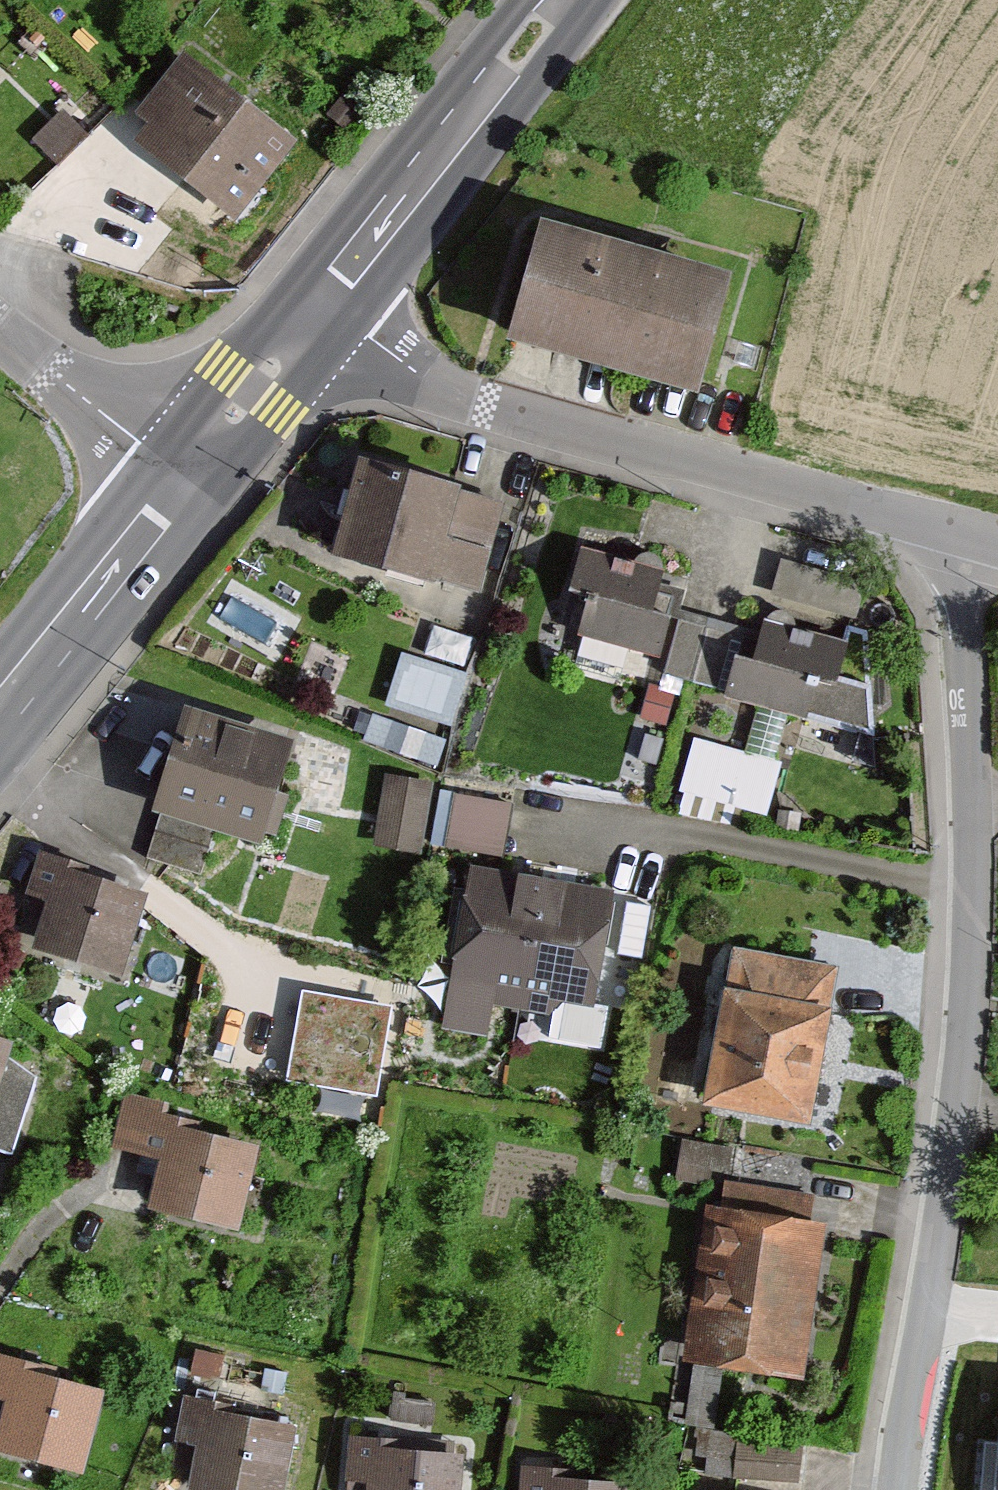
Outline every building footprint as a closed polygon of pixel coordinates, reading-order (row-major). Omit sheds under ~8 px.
[(280,151),(167,63),(115,130),(134,144),(125,155),(220,229),(280,151)] [(105,165),(55,121),(26,153),(49,174),(37,187),(64,211),(105,165)] [(483,347),(675,398),(704,291),(511,240),(483,347)] [(461,485),(359,459),(335,553),(482,590),(503,505),(459,494),(461,485)] [(653,583),(568,561),(553,617),(570,622),(562,650),(647,672),(658,628),(643,624),(653,583)] [(716,697),(714,707),(859,741),(868,702),(831,693),(841,651),(751,630),(749,641),(678,625),(664,685),(716,697)] [(455,720),(472,664),(404,644),(388,700),(455,720)] [(442,757),(451,730),(377,707),(368,734),(442,757)] [(294,739),(187,708),(157,810),(162,812),(215,828),(264,842),(294,739)] [(697,730),(684,782),(771,803),(783,752),(697,730)] [(365,849),(415,857),(425,795),(375,787),(365,849)] [(500,818),(439,808),(430,857),(491,868),(500,818)] [(215,828),(162,812),(148,856),(200,875),(215,828)] [(29,895),(44,900),(30,951),(118,976),(141,894),(83,878),(87,864),(41,851),(29,895)] [(583,1033),(601,899),(455,879),(433,1046),(481,1052),(485,1020),(583,1033)] [(818,973),(718,964),(714,1007),(701,1006),(690,1126),(803,1137),(818,973)] [(388,1011),(303,996),(288,1079),(373,1094),(388,1011)] [(5,1051),(9,1039),(0,1036),(0,1150),(17,1155),(41,1077),(5,1051)] [(132,1168),(146,1171),(137,1223),(233,1240),(248,1156),(181,1144),(183,1131),(156,1126),(159,1112),(116,1105),(106,1159),(133,1163),(132,1168)] [(797,1395),(819,1236),(806,1234),(810,1205),(714,1192),(709,1225),(693,1223),(672,1378),(797,1395)] [(72,1485),(91,1402),(32,1389),(35,1375),(0,1367),(0,1469),(72,1485)] [(187,1459),(183,1489),(275,1489),(283,1441),(223,1432),(225,1418),(178,1411),(172,1456),(187,1459)] [(441,1466),(381,1464),(381,1450),(334,1449),(333,1489),(440,1489),(441,1466)] [(708,1484),(797,1489),(798,1457),(709,1453),(708,1484)] [(559,1480),(512,1478),(512,1489),(559,1489),(559,1480)]
